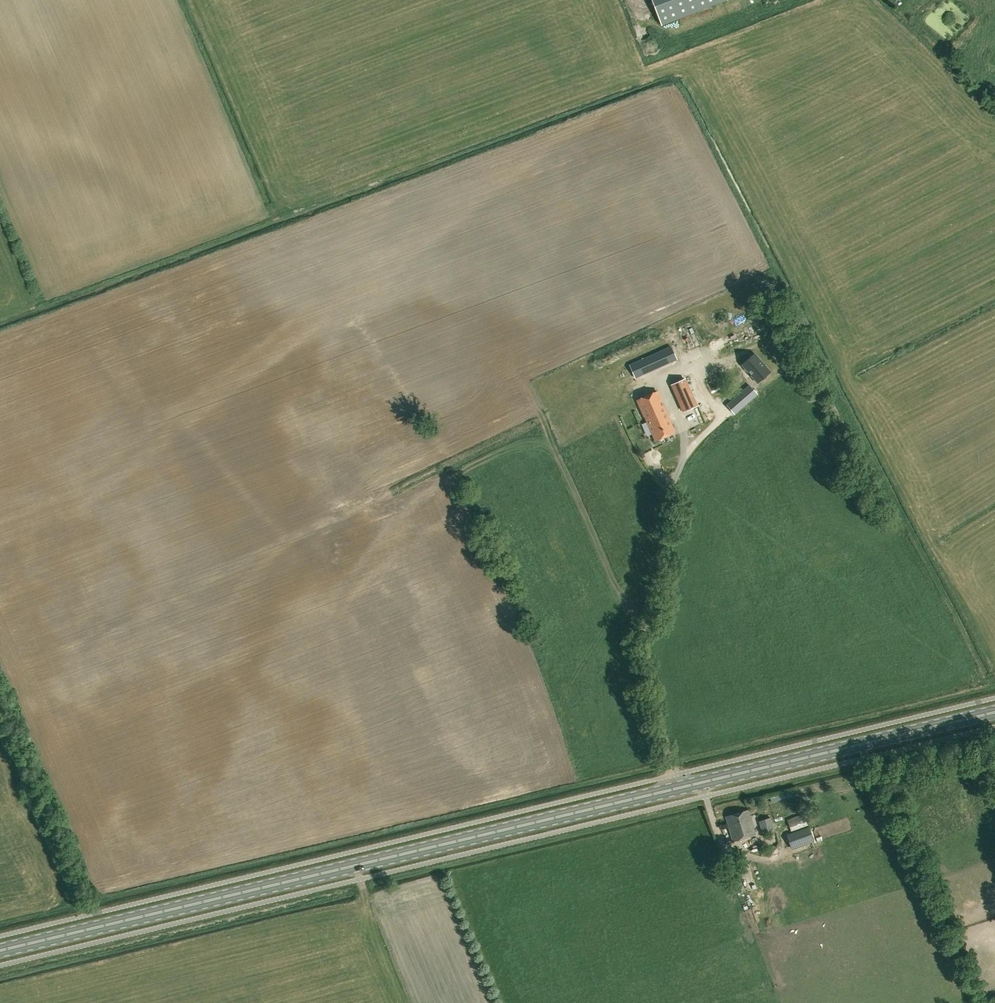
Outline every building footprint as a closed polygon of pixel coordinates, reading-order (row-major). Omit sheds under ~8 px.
[(662,25),(726,0),(653,0),(662,25)] [(667,334),(649,342),(655,356),(673,348),(667,334)] [(637,347),(631,350),(637,363),(643,361),(637,347)] [(754,356),(742,367),(757,384),(769,373),(754,356)] [(687,380),(675,385),(686,411),(698,406),(687,380)] [(657,393),(639,401),(656,440),(674,432),(657,393)] [(749,395),(733,407),(741,417),(756,404),(749,395)] [(748,810),(726,817),(734,842),(756,835),(748,810)] [(804,814),(787,820),(790,828),(807,822),(804,814)] [(771,817),(759,821),(762,833),(775,829),(771,817)] [(813,839),(809,827),(786,835),(791,847),(813,839)]
